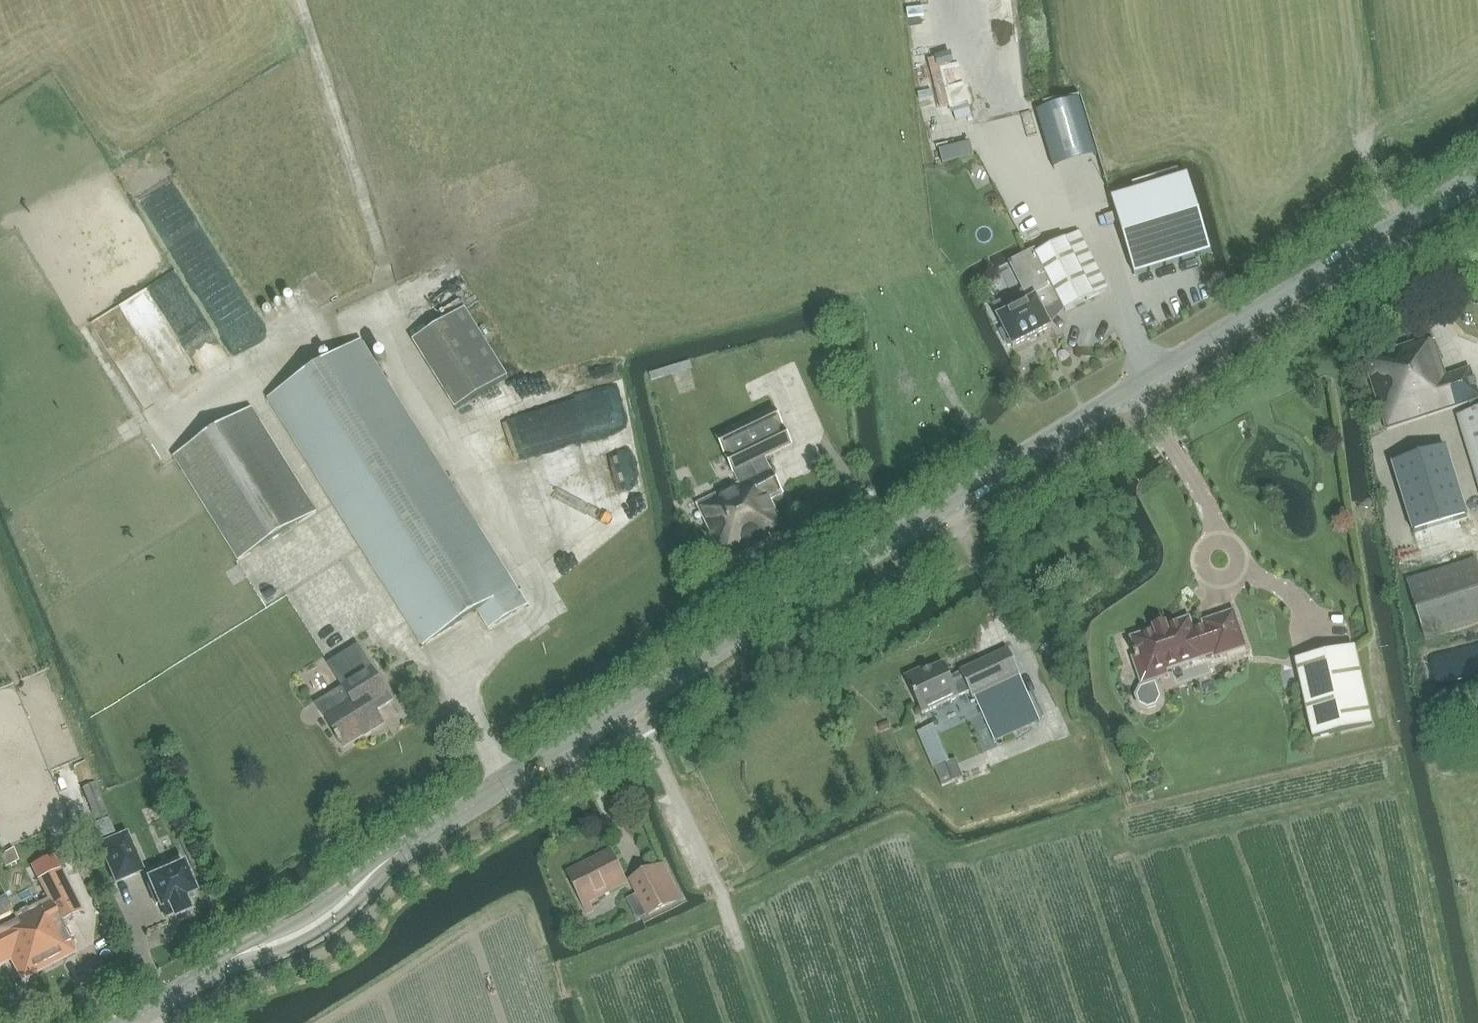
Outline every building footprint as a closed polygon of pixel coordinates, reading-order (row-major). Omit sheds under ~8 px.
[(1080,102),(1038,115),(1056,172),(1098,159),(1080,102)] [(951,120),(969,116),(967,106),(949,110),(951,120)] [(1111,199),(1134,276),(1210,253),(1187,176),(1111,199)] [(1034,251),(1010,263),(1030,301),(997,318),(1004,330),(1001,332),(1008,346),(1011,345),(1013,348),(1051,328),(1043,312),(1061,303),(1065,312),(1105,292),(1075,235),(1036,255),(1034,251)] [(206,305),(198,312),(212,329),(220,323),(206,305)] [(506,378),(463,310),(413,341),(456,410),(506,378)] [(168,386),(216,358),(205,338),(184,350),(180,343),(153,358),(168,386)] [(1477,387),(1475,388),(1469,370),(1444,378),(1433,343),(1414,349),(1413,345),(1363,361),(1386,430),(1477,400),(1477,387)] [(523,609),(357,344),(272,397),(284,416),(427,644),(476,613),(487,631),(523,609)] [(549,415),(555,411),(547,399),(527,413),(540,432),(554,422),(549,415)] [(1456,417),(1477,488),(1477,410),(1456,417)] [(252,411),(174,459),(239,562),(316,513),(252,411)] [(770,469),(763,458),(790,445),(774,411),(719,437),(740,484),(697,504),(725,561),(771,539),(768,535),(783,528),(770,501),(783,495),(770,469)] [(601,435),(601,441),(578,440),(577,462),(598,463),(599,450),(611,450),(612,436),(601,435)] [(1412,533),(1466,517),(1446,448),(1391,464),(1412,533)] [(1477,624),(1477,570),(1475,560),(1405,581),(1423,641),(1477,624)] [(263,597),(273,595),(268,573),(258,576),(263,597)] [(1215,657),(1223,654),(1243,647),(1232,613),(1203,623),(1204,626),(1191,631),(1187,620),(1165,628),(1164,625),(1153,628),(1154,631),(1131,639),(1136,654),(1134,655),(1135,658),(1134,659),(1142,683),(1143,682),(1145,686),(1140,687),(1137,695),(1139,704),(1146,708),(1155,705),(1159,697),(1153,679),(1165,675),(1163,670),(1213,653),(1215,657)] [(329,665),(343,687),(316,703),(344,748),(383,724),(375,712),(392,702),(358,647),(329,665)] [(1296,661),(1313,739),(1372,726),(1354,648),(1296,661)] [(1021,678),(1008,649),(961,672),(962,673),(950,679),(944,664),(924,673),(923,670),(905,678),(923,715),(959,698),(954,686),(965,681),(968,688),(971,687),(996,743),(1038,723),(1018,679),(1021,678)] [(944,787),(963,778),(956,760),(950,762),(934,725),(917,732),(934,770),(936,769),(944,787)] [(94,820),(107,815),(95,783),(82,788),(94,820)] [(127,837),(101,848),(116,882),(141,872),(127,837)] [(569,873),(584,902),(623,882),(609,853),(569,873)] [(680,899),(663,865),(631,881),(648,915),(680,899)] [(193,893),(182,867),(150,881),(151,885),(148,886),(156,905),(159,903),(165,918),(174,914),(175,917),(187,911),(182,898),(193,893)] [(48,899),(22,912),(49,967),(75,953),(60,922),(81,912),(60,869),(38,880),(48,899)] [(22,912),(0,923),(0,937),(22,980),(49,967),(22,912)]
